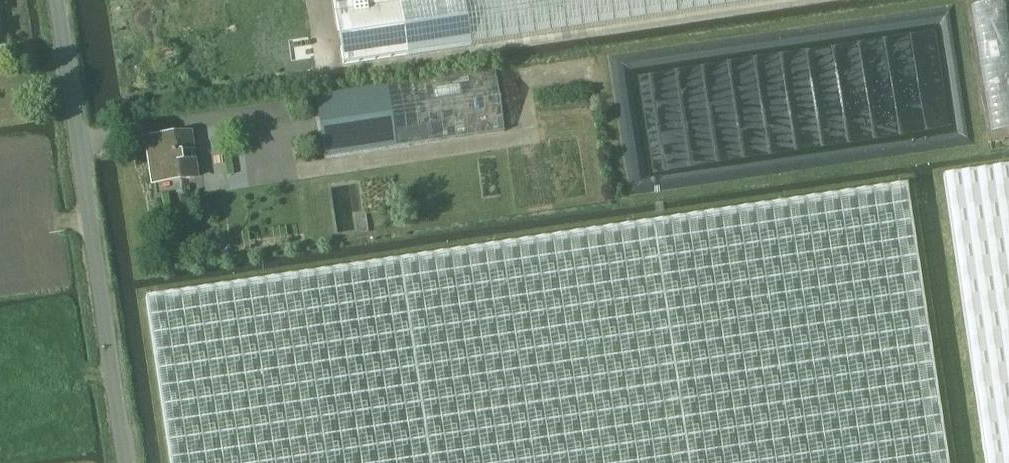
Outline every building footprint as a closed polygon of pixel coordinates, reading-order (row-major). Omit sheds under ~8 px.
[(472,45),(466,0),(335,0),(344,64),(472,45)] [(771,0),(466,0),(472,45),(771,0)] [(673,142),(670,163),(772,148),(769,125),(767,111),(755,109),(760,81),(759,77),(758,84),(755,64),(743,62),(734,63),(733,56),(683,64),(685,79),(677,80),(679,95),(691,97),(693,108),(679,110),(708,115),(675,120),(672,136),(673,142)] [(324,159),(504,131),(494,68),(314,96),(324,159)] [(175,144),(174,136),(148,139),(155,184),(196,177),(190,142),(175,144)] [(775,174),(772,152),(736,157),(740,180),(775,174)] [(780,175),(799,172),(797,160),(778,163),(780,175)] [(943,176),(985,462),(1008,462),(1008,166),(943,176)] [(160,201),(177,198),(174,181),(157,184),(160,201)] [(146,299),(171,462),(948,462),(931,352),(906,185),(438,255),(401,260),(146,299)] [(235,258),(232,241),(219,243),(221,260),(235,258)]
